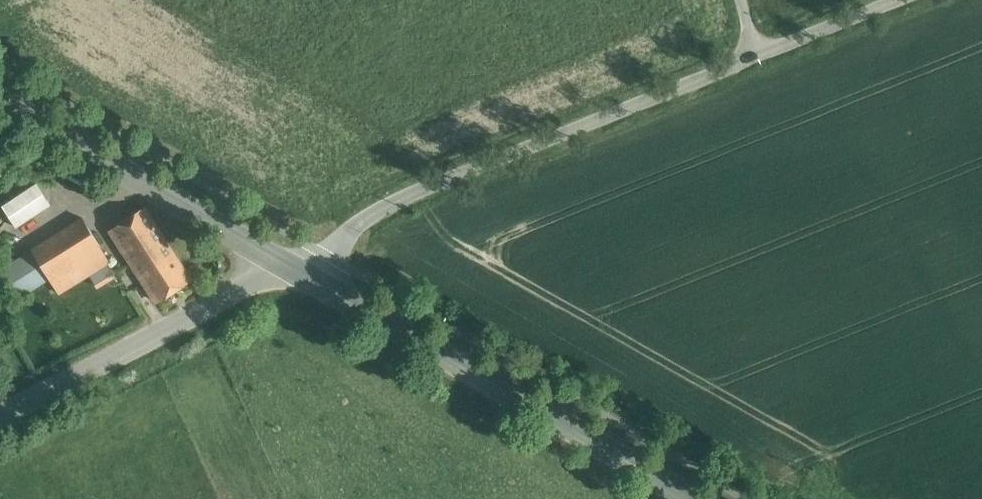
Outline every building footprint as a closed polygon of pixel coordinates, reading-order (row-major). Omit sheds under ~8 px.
[(37,183),(2,206),(16,226),(50,203),(37,183)] [(190,279),(144,207),(111,230),(157,301),(190,279)] [(83,218),(32,250),(34,253),(47,273),(59,292),(110,261),(83,218)] [(34,253),(1,274),(14,294),(47,273),(34,253)]
